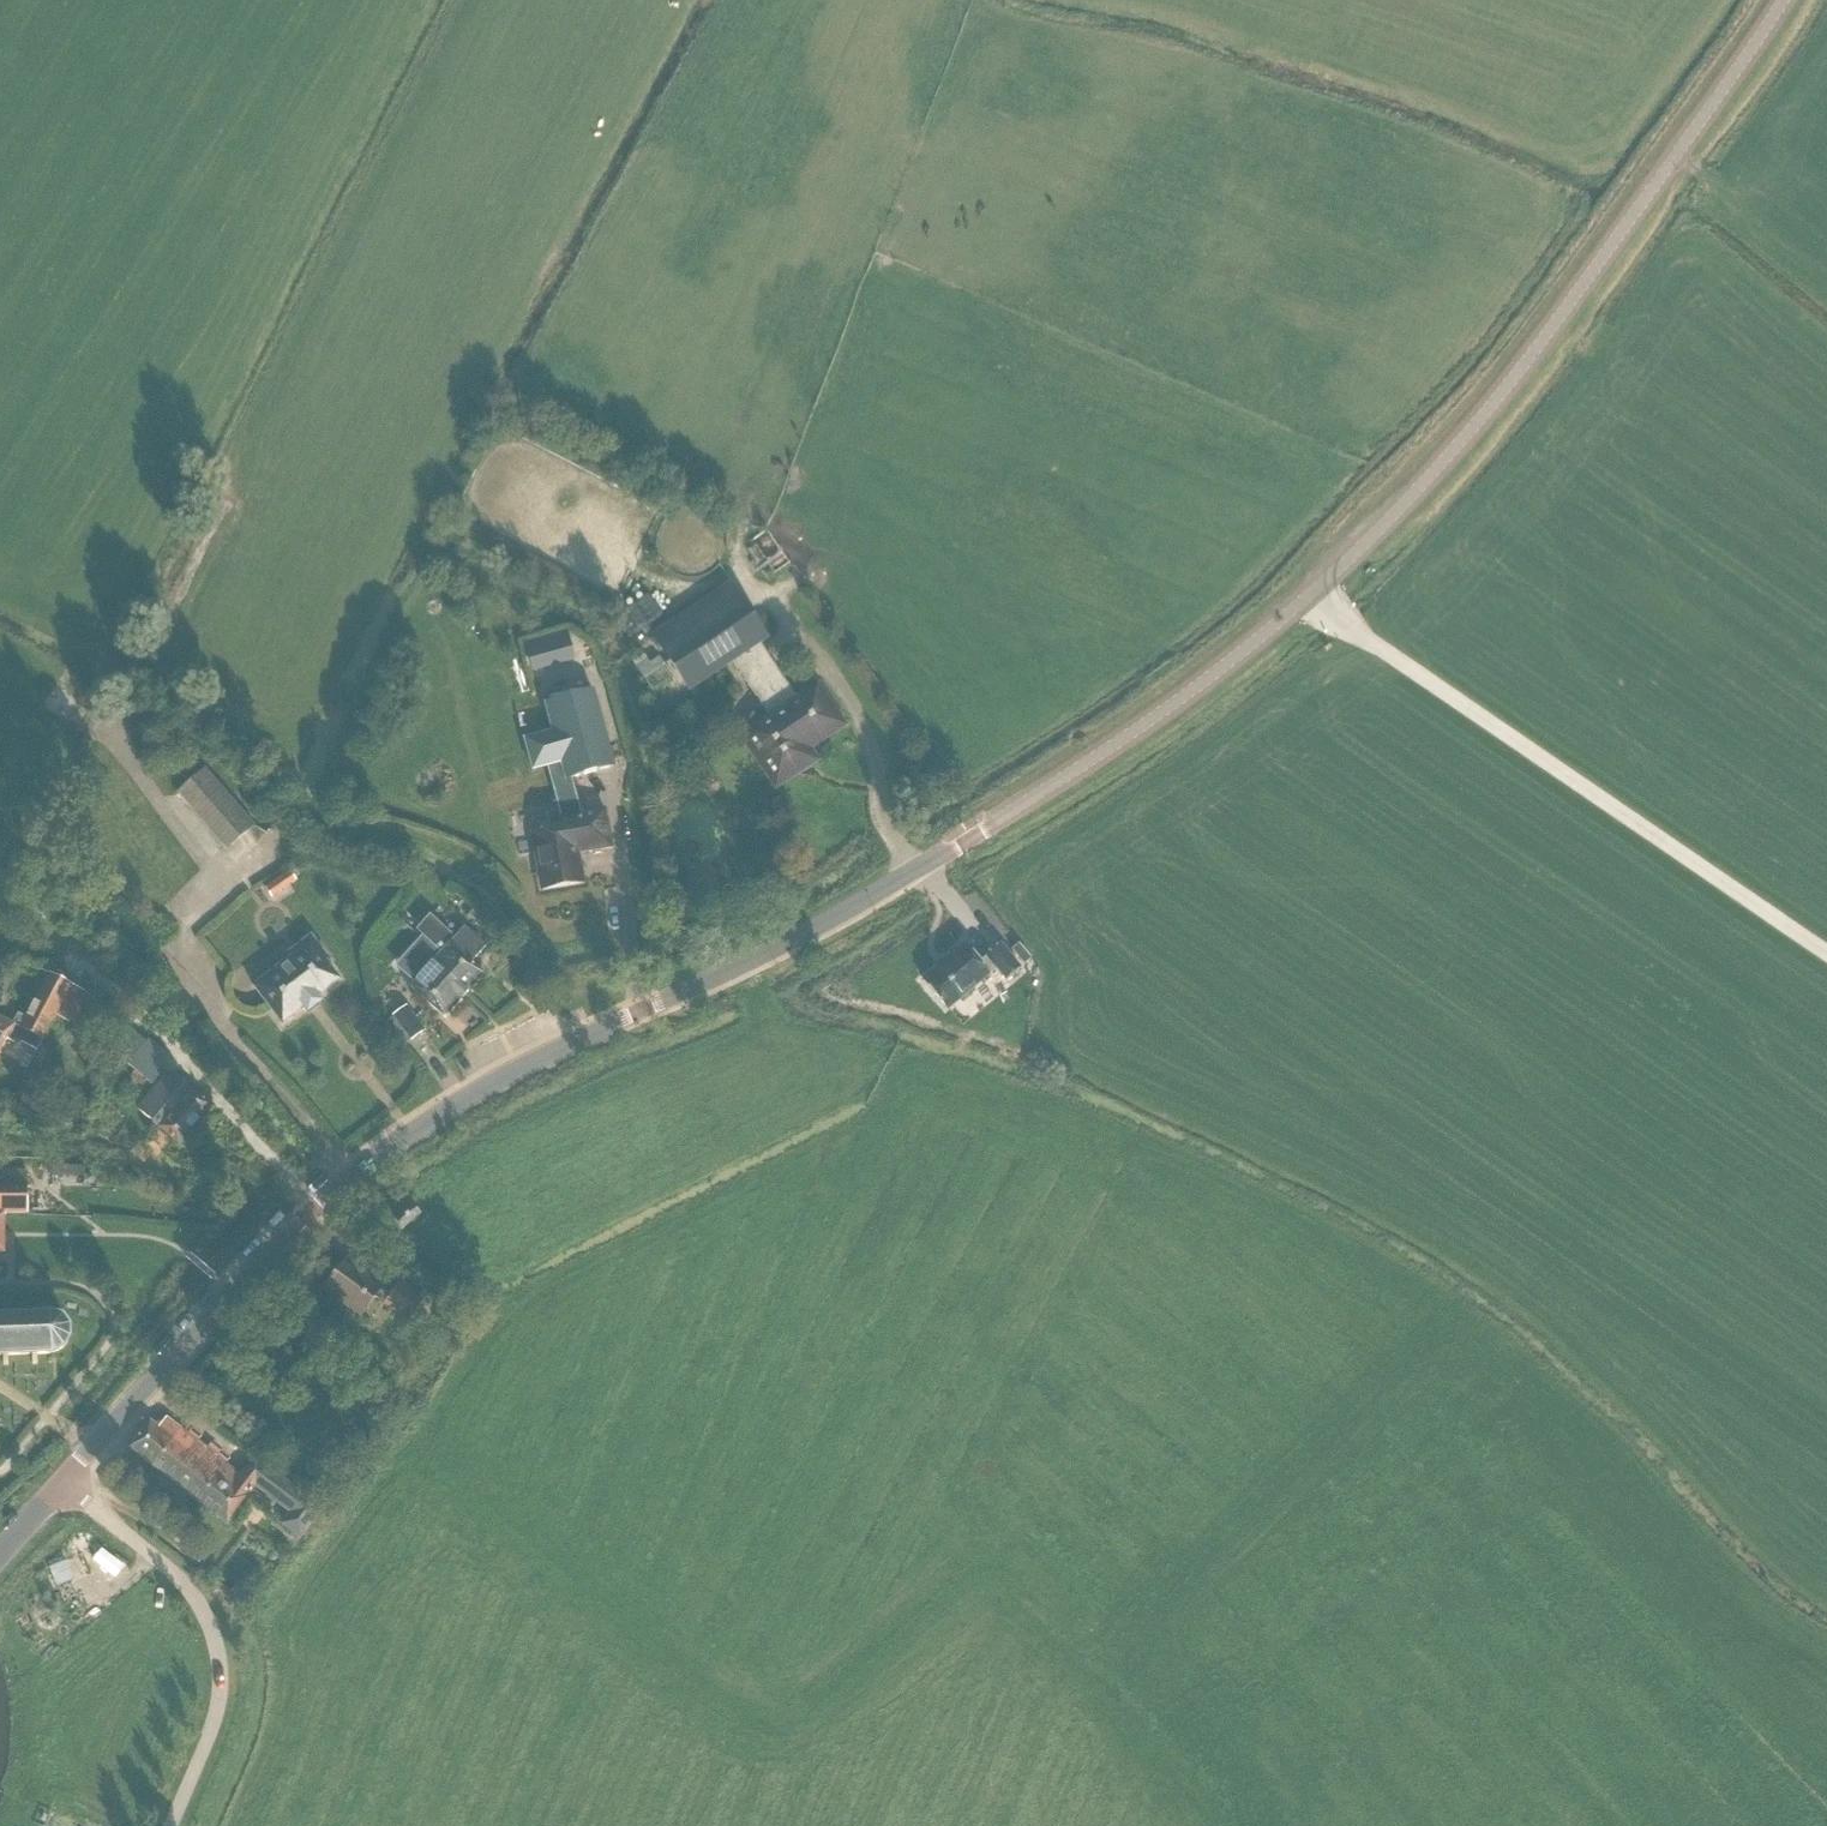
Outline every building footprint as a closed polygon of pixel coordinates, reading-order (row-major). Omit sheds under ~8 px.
[(729,657),(769,718),(743,736),(776,787),(815,761),(807,749),(843,726),(817,687),(797,700),(757,638),(763,634),(731,587),(654,637),(686,685),(729,657)] [(532,672),(547,668),(539,638),(524,642),(532,672)] [(652,692),(671,678),(657,658),(651,663),(641,649),(628,658),(652,692)] [(595,690),(555,701),(555,702),(576,777),(614,766),(616,766),(595,690)] [(204,770),(177,793),(226,850),(254,827),(204,770)] [(544,890),(581,884),(576,854),(612,848),(605,810),(558,818),(560,829),(531,834),(538,869),(540,869),(544,890)] [(264,888),(271,898),(296,881),(290,871),(264,888)] [(482,927),(489,916),(475,907),(468,918),(482,927)] [(444,973),(467,994),(484,975),(472,964),(486,946),(463,928),(455,938),(430,916),(416,932),(419,935),(418,936),(451,966),(444,973)] [(445,1018),(467,994),(444,973),(451,966),(418,936),(401,958),(422,976),(411,988),(445,1018)] [(291,958),(252,988),(282,1026),(340,981),(325,962),(327,960),(310,937),(288,954),(291,958)] [(923,981),(948,1010),(997,970),(1006,981),(1021,968),(1000,944),(986,957),(979,963),(963,944),(943,961),(945,963),(923,981)] [(0,1018),(0,1064),(23,1076),(55,1016),(71,1025),(87,995),(50,975),(21,1029),(0,1018)] [(11,983),(1,976),(0,977),(0,1006),(11,983)] [(425,1031),(416,1019),(403,1028),(412,1040),(425,1031)] [(135,1054),(146,1042),(137,1034),(122,1051),(118,1056),(127,1064),(135,1054)] [(129,1066),(152,1085),(161,1075),(137,1055),(129,1066)] [(152,1122),(179,1145),(212,1106),(184,1083),(184,1084),(178,1079),(179,1078),(171,1071),(138,1110),(146,1117),(147,1116),(152,1121),(152,1122)] [(48,1175),(62,1176),(63,1167),(63,1161),(49,1160),(48,1175)] [(2,1170),(2,1185),(0,1185),(0,1213),(4,1213),(4,1214),(28,1213),(27,1185),(27,1170),(2,1170)] [(394,1219),(402,1230),(420,1216),(412,1206),(394,1219)] [(379,1310),(391,1319),(394,1315),(407,1324),(425,1301),(400,1282),(390,1296),(381,1289),(382,1289),(346,1261),(324,1291),(361,1318),(375,1299),(383,1305),(382,1306),(383,1306),(379,1310)] [(3,1357),(3,1366),(8,1366),(8,1356),(32,1355),(32,1365),(37,1365),(37,1355),(51,1355),(53,1354),(56,1353),(58,1353),(60,1352),(62,1350),(64,1348),(65,1347),(67,1344),(68,1343),(69,1340),(70,1337),(70,1335),(70,1332),(69,1331),(69,1329),(69,1327),(68,1325),(67,1323),(65,1321),(62,1318),(59,1316),(57,1315),(55,1314),(51,1314),(0,1316),(0,1357),(3,1357)] [(158,1428),(150,1422),(130,1448),(153,1466),(173,1440),(177,1443),(185,1433),(166,1418),(158,1428)] [(227,1465),(204,1448),(185,1433),(177,1443),(173,1440),(153,1466),(198,1502),(227,1465)] [(324,1512),(257,1460),(243,1478),(227,1465),(198,1502),(227,1525),(257,1487),(293,1516),(283,1527),(299,1539),(308,1527),(310,1529),(324,1512)] [(56,1587),(74,1581),(67,1562),(49,1568),(56,1587)] [(251,1598),(236,1586),(227,1598),(242,1609),(242,1610),(251,1598)]
